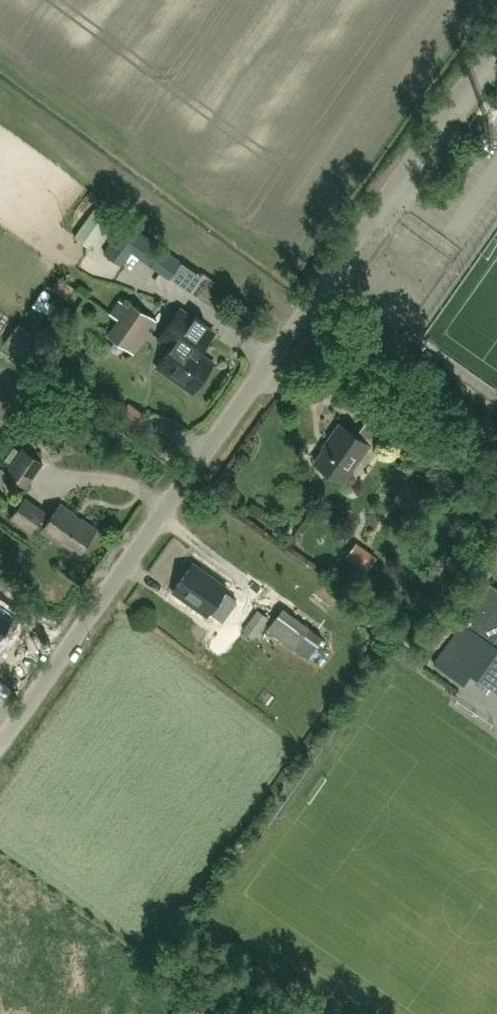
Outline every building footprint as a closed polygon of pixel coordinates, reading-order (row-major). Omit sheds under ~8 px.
[(92,246),(106,222),(94,215),(80,239),(92,246)] [(170,276),(181,261),(126,222),(104,251),(121,263),(131,248),(170,276)] [(131,304),(110,334),(128,347),(149,316),(131,304)] [(194,392),(214,363),(203,356),(217,336),(182,311),(162,340),(171,346),(157,366),(194,392)] [(440,380),(443,382),(448,385),(451,380),(443,375),(440,380)] [(378,452),(393,432),(370,415),(356,435),(340,424),(329,439),(331,440),(315,462),(342,481),(368,445),(378,452)] [(22,447),(4,472),(26,488),(44,462),(22,447)] [(77,555),(97,527),(61,502),(51,515),(25,497),(12,515),(32,528),(36,523),(43,528),(41,530),(77,555)] [(377,557),(357,543),(347,557),(367,571),(377,557)] [(226,642),(245,615),(220,596),(227,586),(194,562),(174,590),(207,614),(212,607),(222,614),(210,630),(226,642)] [(490,581),(462,620),(436,657),(466,679),(471,672),(477,677),(493,655),(496,658),(496,646),(491,642),(496,634),(496,586),(490,581)] [(17,618),(1,607),(0,608),(0,643),(17,618)] [(283,607),(267,629),(309,658),(324,637),(283,607)] [(258,609),(243,630),(254,638),(270,617),(258,609)] [(496,691),(496,658),(493,655),(477,677),(496,691)]
